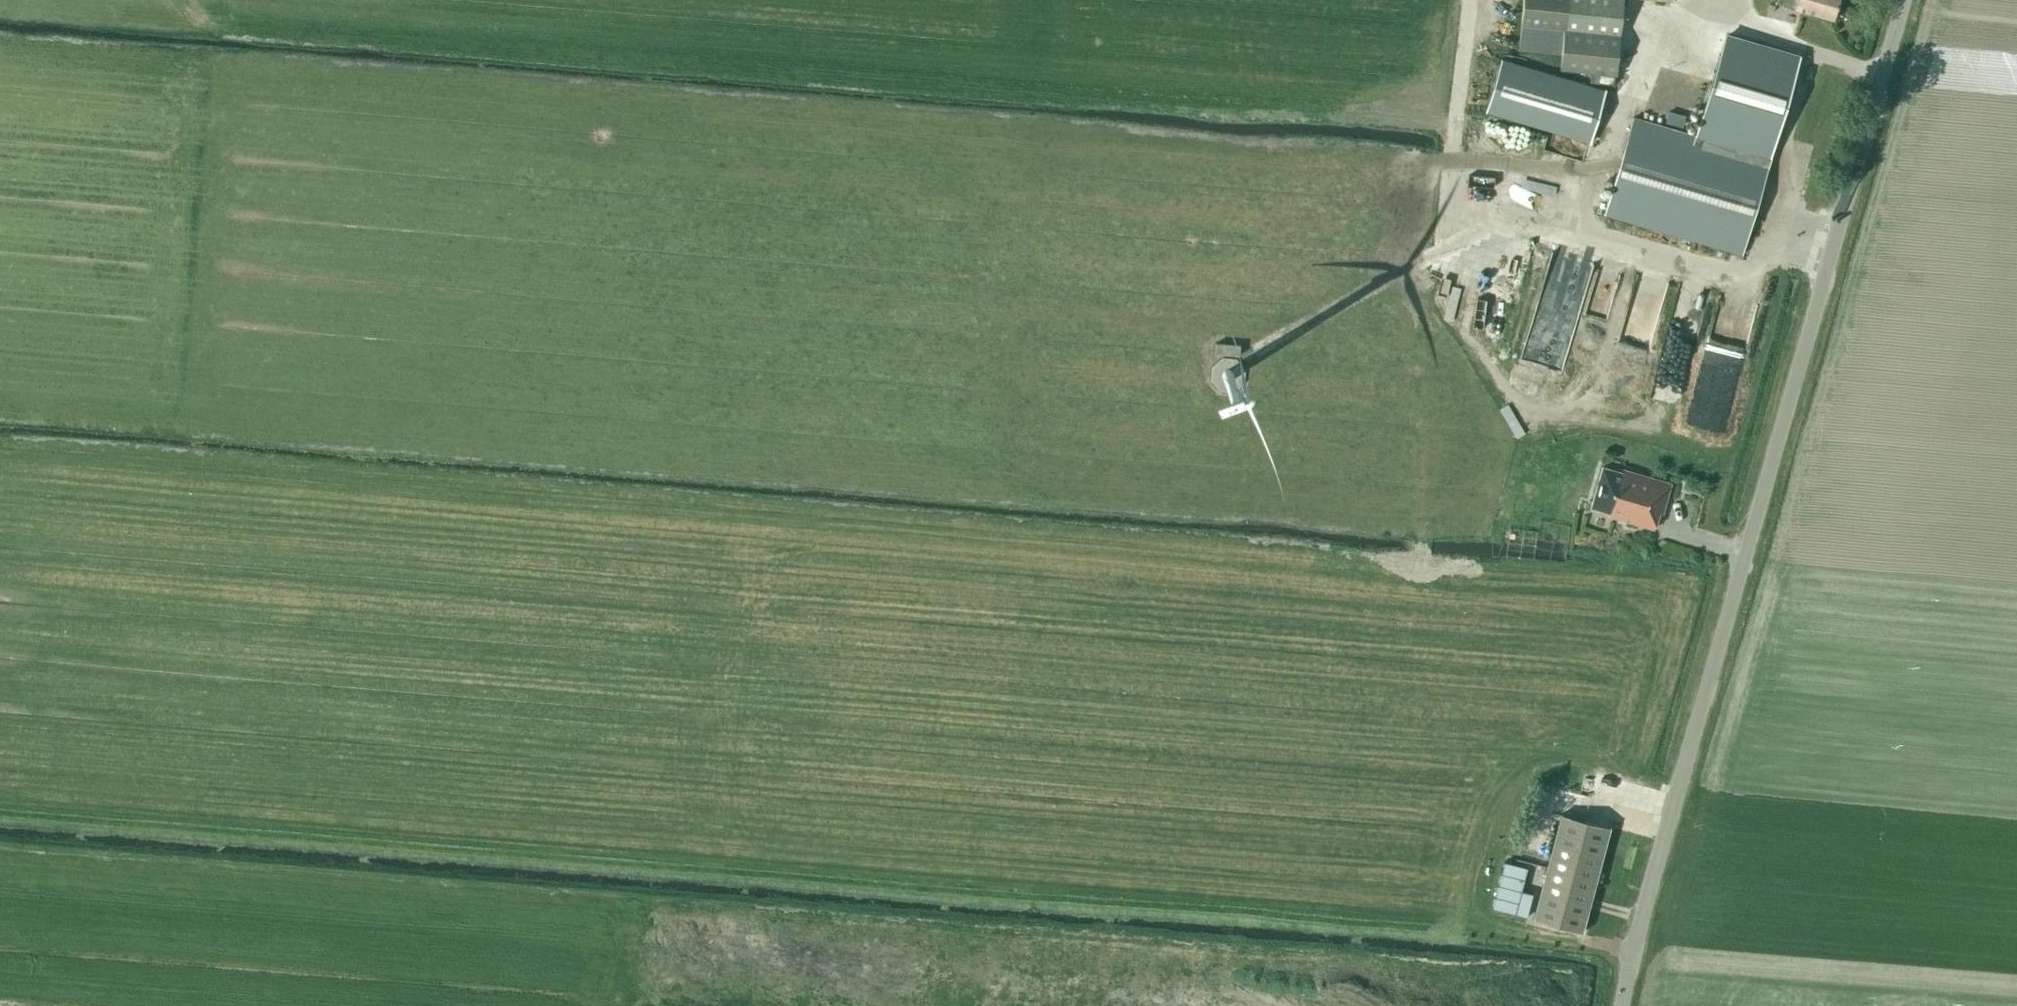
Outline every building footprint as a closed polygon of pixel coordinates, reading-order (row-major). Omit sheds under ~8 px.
[(1561,53),(1560,68),(1616,74),(1622,0),(1523,0),(1519,49),(1561,53)] [(1775,2),(1832,18),(1838,0),(1776,0),(1775,2)] [(1799,57),(1729,37),(1726,46),(1719,71),(1700,137),(1632,117),(1604,214),(1741,254),(1770,157),(1768,157),(1772,145),(1773,146),(1799,57)] [(1719,71),(1726,46),(1687,37),(1681,62),(1719,71)] [(1604,89),(1501,59),(1485,111),(1588,142),(1604,89)] [(1239,356),(1239,345),(1215,344),(1214,354),(1239,356)] [(1621,469),(1620,472),(1601,466),(1590,506),(1609,512),(1608,515),(1653,528),(1658,511),(1661,512),(1669,483),(1621,469)] [(1609,827),(1560,813),(1531,917),(1581,931),(1609,827)] [(1503,861),(1491,907),(1526,916),(1532,893),(1521,890),(1527,867),(1503,861)]
